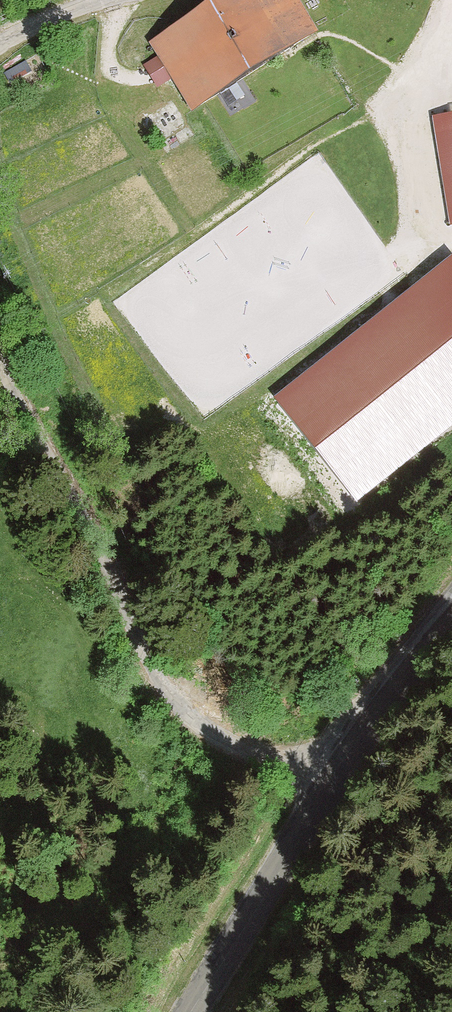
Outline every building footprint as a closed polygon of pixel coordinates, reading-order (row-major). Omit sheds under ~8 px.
[(314,33),(295,0),(231,0),(155,45),(194,109),(314,33)] [(433,115),(450,224),(451,224),(451,113),(433,115)] [(273,400),(353,501),(451,422),(451,269),(446,262),(273,400)]
